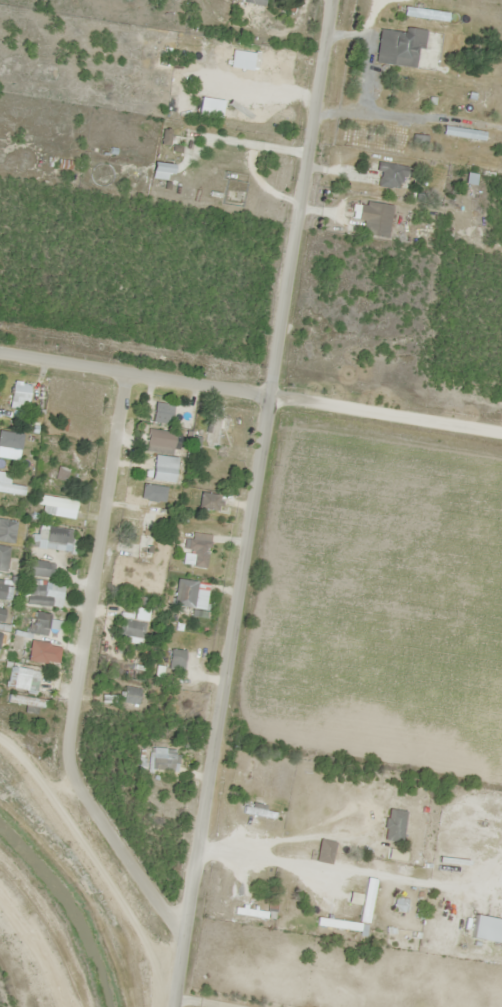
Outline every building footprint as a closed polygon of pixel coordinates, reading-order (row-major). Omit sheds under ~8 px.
[(377,29),(372,62),(412,69),(415,48),(422,49),(425,31),(404,28),(403,33),(377,29)] [(376,188),(402,188),(402,165),(376,165),(376,188)] [(362,221),(360,234),(385,239),(390,207),(358,201),(354,220),(362,221)] [(26,402),(27,386),(10,384),(8,400),(26,402)] [(140,417),(167,420),(169,405),(142,402),(140,417)] [(207,447),(217,448),(216,457),(227,457),(227,446),(218,445),(219,431),(225,432),(226,418),(222,417),(223,406),(209,406),(207,447)] [(145,437),(171,440),(172,433),(145,430),(145,437)] [(148,480),(172,483),(175,459),(152,455),(148,480)] [(0,473),(0,493),(22,496),(24,487),(7,485),(8,474),(0,473)] [(217,512),(220,496),(198,492),(195,508),(217,512)] [(74,502),(42,497),(40,514),(71,519),(74,502)] [(14,542),(14,520),(0,520),(0,542),(14,542)] [(68,545),(70,530),(35,525),(32,548),(60,551),(60,544),(68,545)] [(181,566),(204,568),(207,541),(184,539),(181,566)] [(132,561),(148,561),(148,552),(137,552),(137,542),(116,542),(116,566),(132,566),(132,561)] [(43,562),(25,562),(25,576),(43,576),(43,562)] [(195,583),(175,579),(170,605),(190,609),(195,583)] [(42,596),(44,584),(27,581),(22,603),(48,608),(50,597),(42,596)] [(132,618),(144,620),(146,611),(133,609),(132,618)] [(49,616),(31,611),(25,632),(43,637),(49,616)] [(116,635),(141,639),(144,623),(119,619),(116,635)] [(45,644),(28,642),(26,662),(43,664),(45,644)] [(182,671),(183,651),(167,650),(166,671),(182,671)] [(38,672),(14,668),(10,689),(34,693),(38,672)] [(139,690),(123,687),(120,702),(135,706),(139,690)] [(175,770),(176,749),(150,748),(149,770),(175,770)] [(263,808),(242,804),(240,814),(272,820),(273,813),(263,811),(263,808)] [(400,843),(403,812),(385,810),(382,841),(400,843)] [(392,912),(405,912),(406,900),(392,899),(392,912)]
